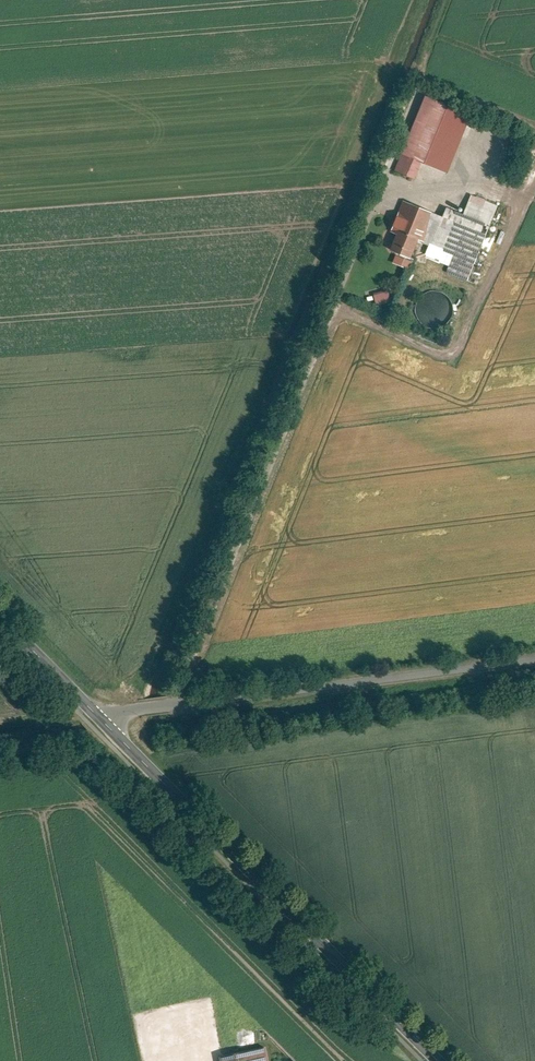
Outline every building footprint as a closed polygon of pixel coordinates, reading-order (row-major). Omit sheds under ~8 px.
[(415,118),(447,131),(457,108),(436,99),(431,111),(419,106),(415,118)] [(447,131),(415,118),(393,171),(414,179),(423,156),(435,161),(447,131)] [(489,136),(491,131),(501,135),(504,128),(494,125),(492,129),(481,125),(478,133),(489,136)] [(462,214),(489,225),(497,205),(470,195),(462,214)] [(430,212),(402,200),(389,232),(395,235),(388,251),(410,259),(417,241),(423,243),(430,212)] [(442,217),(430,212),(423,243),(452,256),(445,273),(467,282),(489,225),(462,214),(445,208),(442,217)] [(377,304),(391,300),(389,290),(374,293),(377,304)] [(217,1060),(267,1060),(264,1048),(217,1059),(217,1060)]
